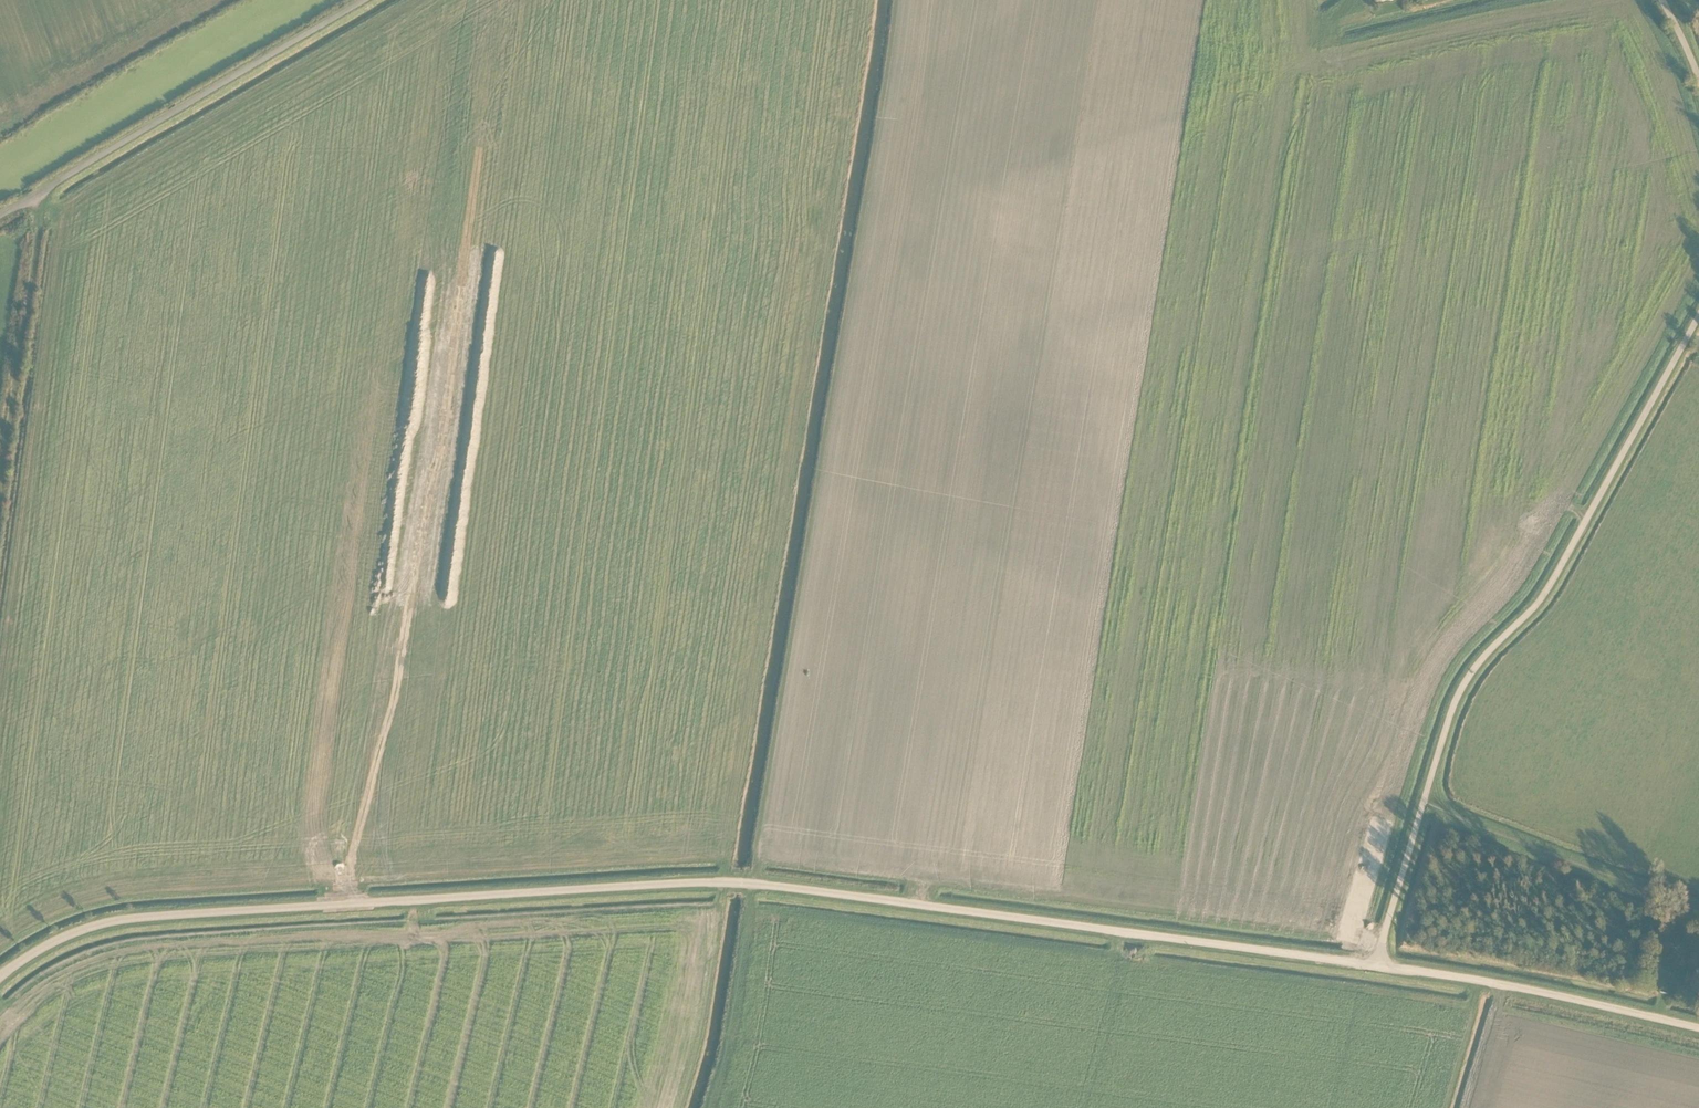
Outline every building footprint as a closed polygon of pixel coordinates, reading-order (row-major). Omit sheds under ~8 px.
[(1688,973),(1683,989),(1698,995),(1698,977),(1688,973)]
